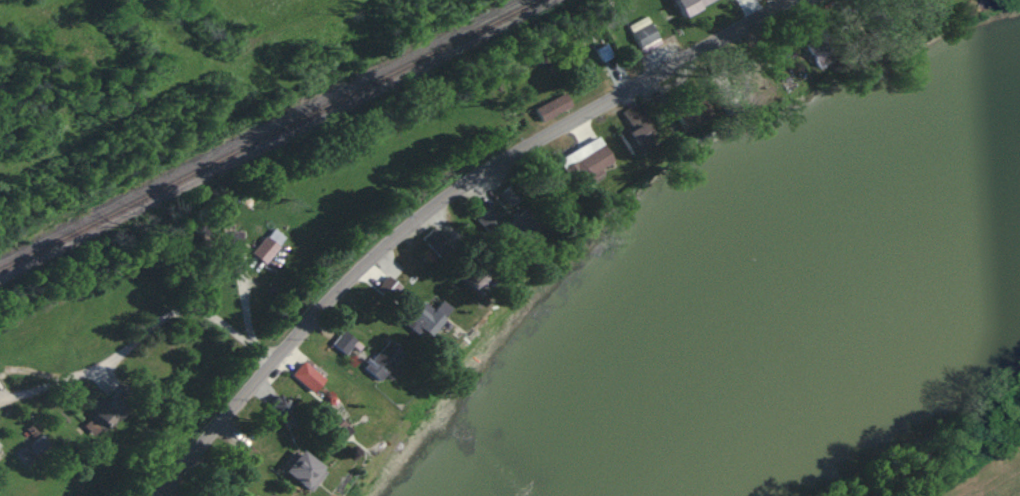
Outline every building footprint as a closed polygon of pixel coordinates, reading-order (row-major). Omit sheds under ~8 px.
[(679,14),(710,0),(673,0),(679,14)] [(636,46),(656,39),(647,16),(628,23),(636,46)] [(596,47),(601,61),(611,57),(606,44),(596,47)] [(534,106),(539,120),(570,108),(565,94),(534,106)] [(617,132),(628,154),(658,139),(639,101),(620,111),(628,127),(617,132)] [(571,189),(602,173),(599,168),(610,162),(597,137),(556,158),(571,189)] [(509,206),(518,196),(507,185),(497,195),(509,206)] [(504,224),(488,207),(475,219),(490,235),(498,227),(504,234),(509,229),(522,242),(534,230),(516,212),(504,224)] [(285,238),(272,227),(250,252),(263,263),(285,238)] [(420,239),(435,253),(446,242),(432,227),(420,239)] [(239,231),(218,232),(218,248),(240,247),(239,231)] [(392,280),(387,285),(383,280),(376,287),(389,302),(402,290),(392,280)] [(423,302),(408,320),(426,336),(450,309),(440,300),(431,309),(423,302)] [(357,344),(344,330),(331,341),(344,355),(357,344)] [(383,374),(389,379),(398,369),(392,364),(402,353),(387,340),(362,367),(377,381),(383,374)] [(290,374),(311,392),(323,379),(302,360),(290,374)] [(291,406),(276,393),(265,405),(280,418),(291,406)] [(88,442),(123,411),(111,397),(76,428),(88,442)] [(349,431),(327,411),(314,426),(336,446),(349,431)] [(38,434),(31,424),(21,431),(28,441),(38,434)] [(23,442),(29,459),(50,452),(44,435),(23,442)] [(324,471),(297,450),(280,471),(307,492),(324,471)]
